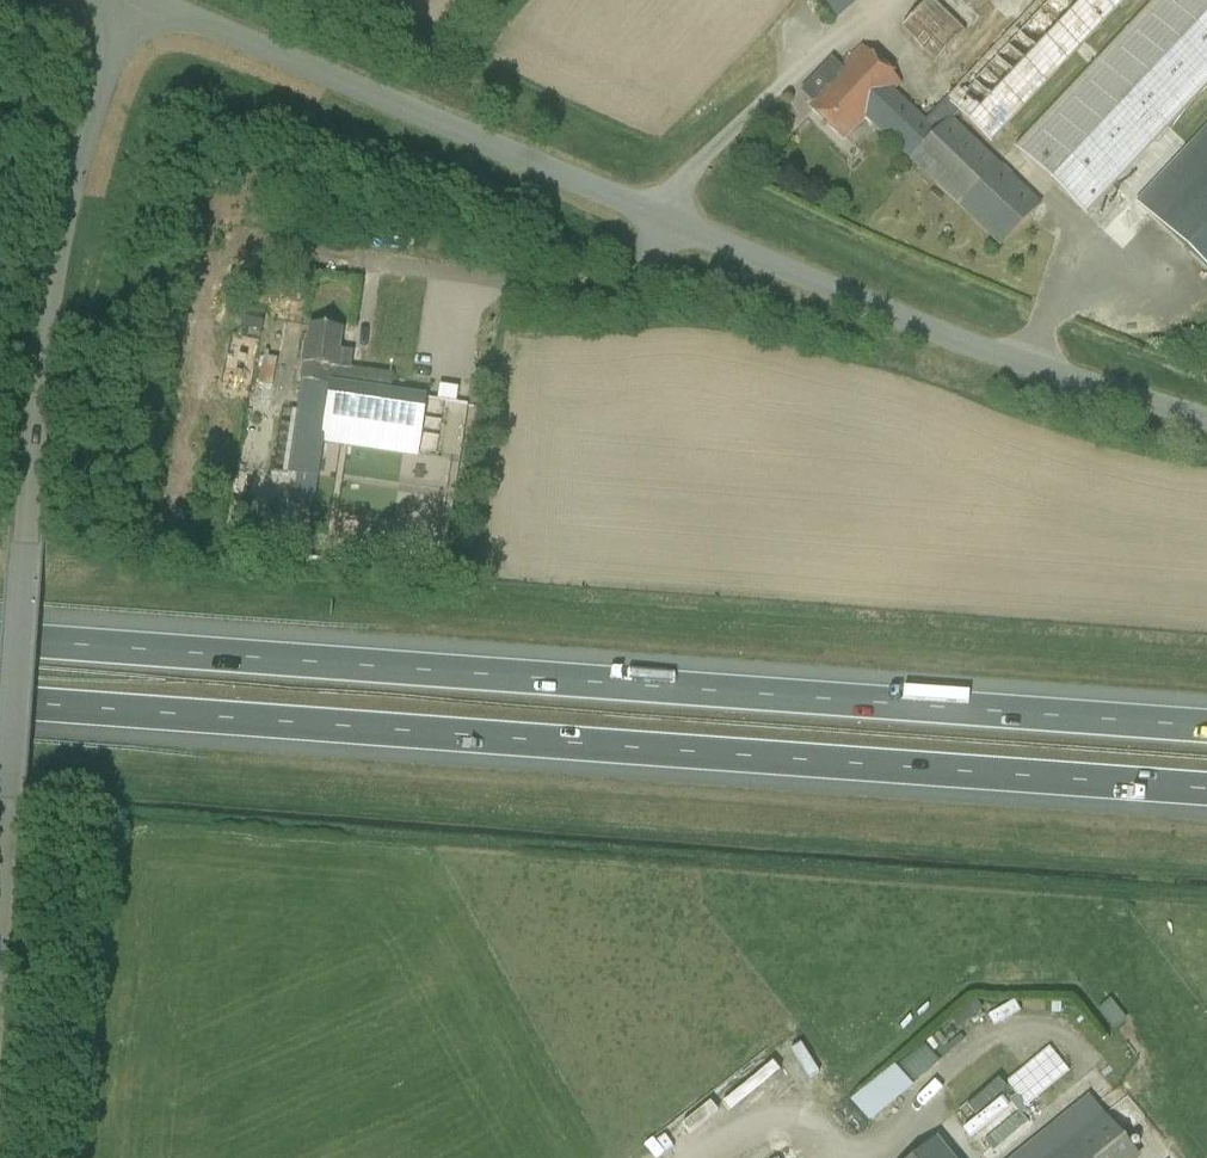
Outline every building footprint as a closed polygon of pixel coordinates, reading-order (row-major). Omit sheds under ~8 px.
[(843,141),(866,117),(881,131),(917,166),(1000,246),(1031,214),(1039,205),(951,121),(959,113),(990,142),(1125,0),(1040,0),(925,123),(893,93),(901,85),(861,47),(841,68),(832,60),(801,92),(812,103),(808,107),(843,141)] [(862,0),(821,0),(838,20),(862,0)] [(942,64),(979,27),(952,0),(934,0),(906,28),(942,64)] [(1021,145),(1097,214),(1206,93),(1206,0),(1153,0),(1021,145)] [(1142,199),(1206,259),(1206,129),(1142,199)] [(301,363),(303,363),(301,377),(287,473),(319,477),(324,442),(417,454),(423,418),(426,395),(366,386),(355,385),(357,369),(351,368),(353,352),(340,350),(343,328),(309,323),(306,342),(304,342),(301,363)] [(259,384),(273,387),(278,359),(264,357),(259,384)] [(1054,1045),(1007,1083),(1028,1108),(1075,1070),(1054,1045)] [(1089,1095),(1012,1157),(1140,1157),(1089,1095)] [(1030,1120),(1021,1109),(984,1140),(993,1151),(1030,1120)] [(936,1137),(911,1157),(953,1157),(936,1137)]
